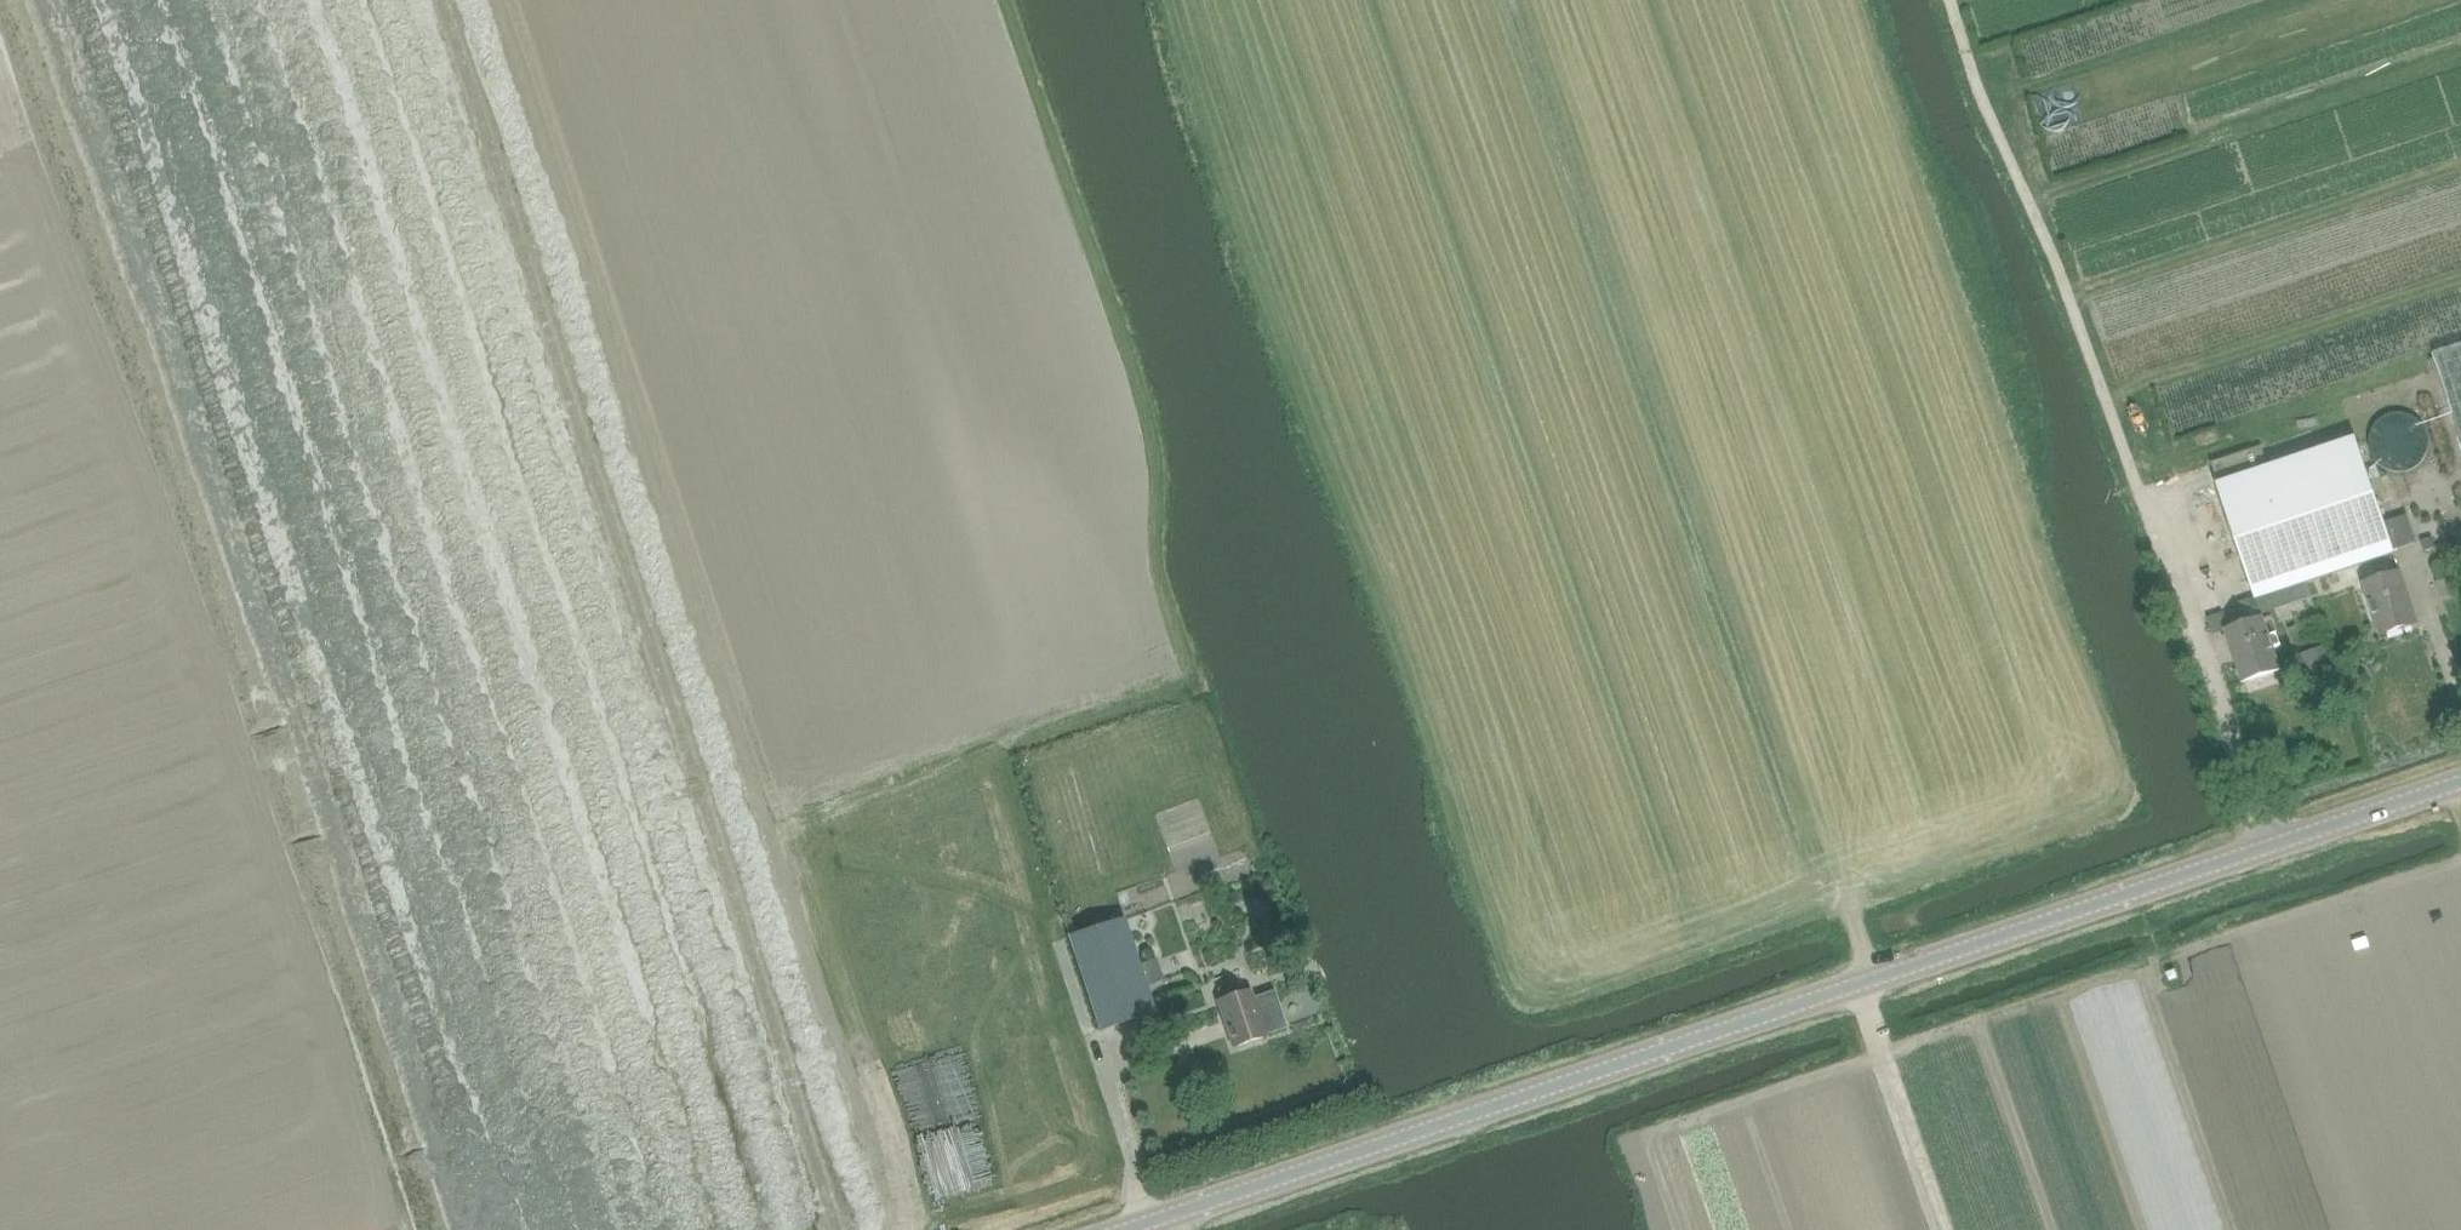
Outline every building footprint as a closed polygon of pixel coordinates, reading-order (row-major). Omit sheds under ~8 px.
[(2460,444),(2460,345),(2432,354),(2460,444)] [(2383,523),(2353,433),(2258,465),(2252,448),(2211,462),(2218,484),(2217,485),(2256,599),(2394,553),(2393,551),(2416,543),(2407,515),(2383,523)] [(2433,536),(2420,540),(2424,552),(2436,548),(2433,536)] [(2380,636),(2418,624),(2400,572),(2363,584),(2380,636)] [(2242,682),(2280,670),(2262,618),(2225,630),(2242,682)] [(1156,1012),(1125,919),(1069,937),(1100,1030),(1156,1012)] [(1251,989),(1216,1000),(1231,1048),(1267,1036),(1266,1034),(1287,1027),(1278,1001),(1258,1008),(1251,989)]
